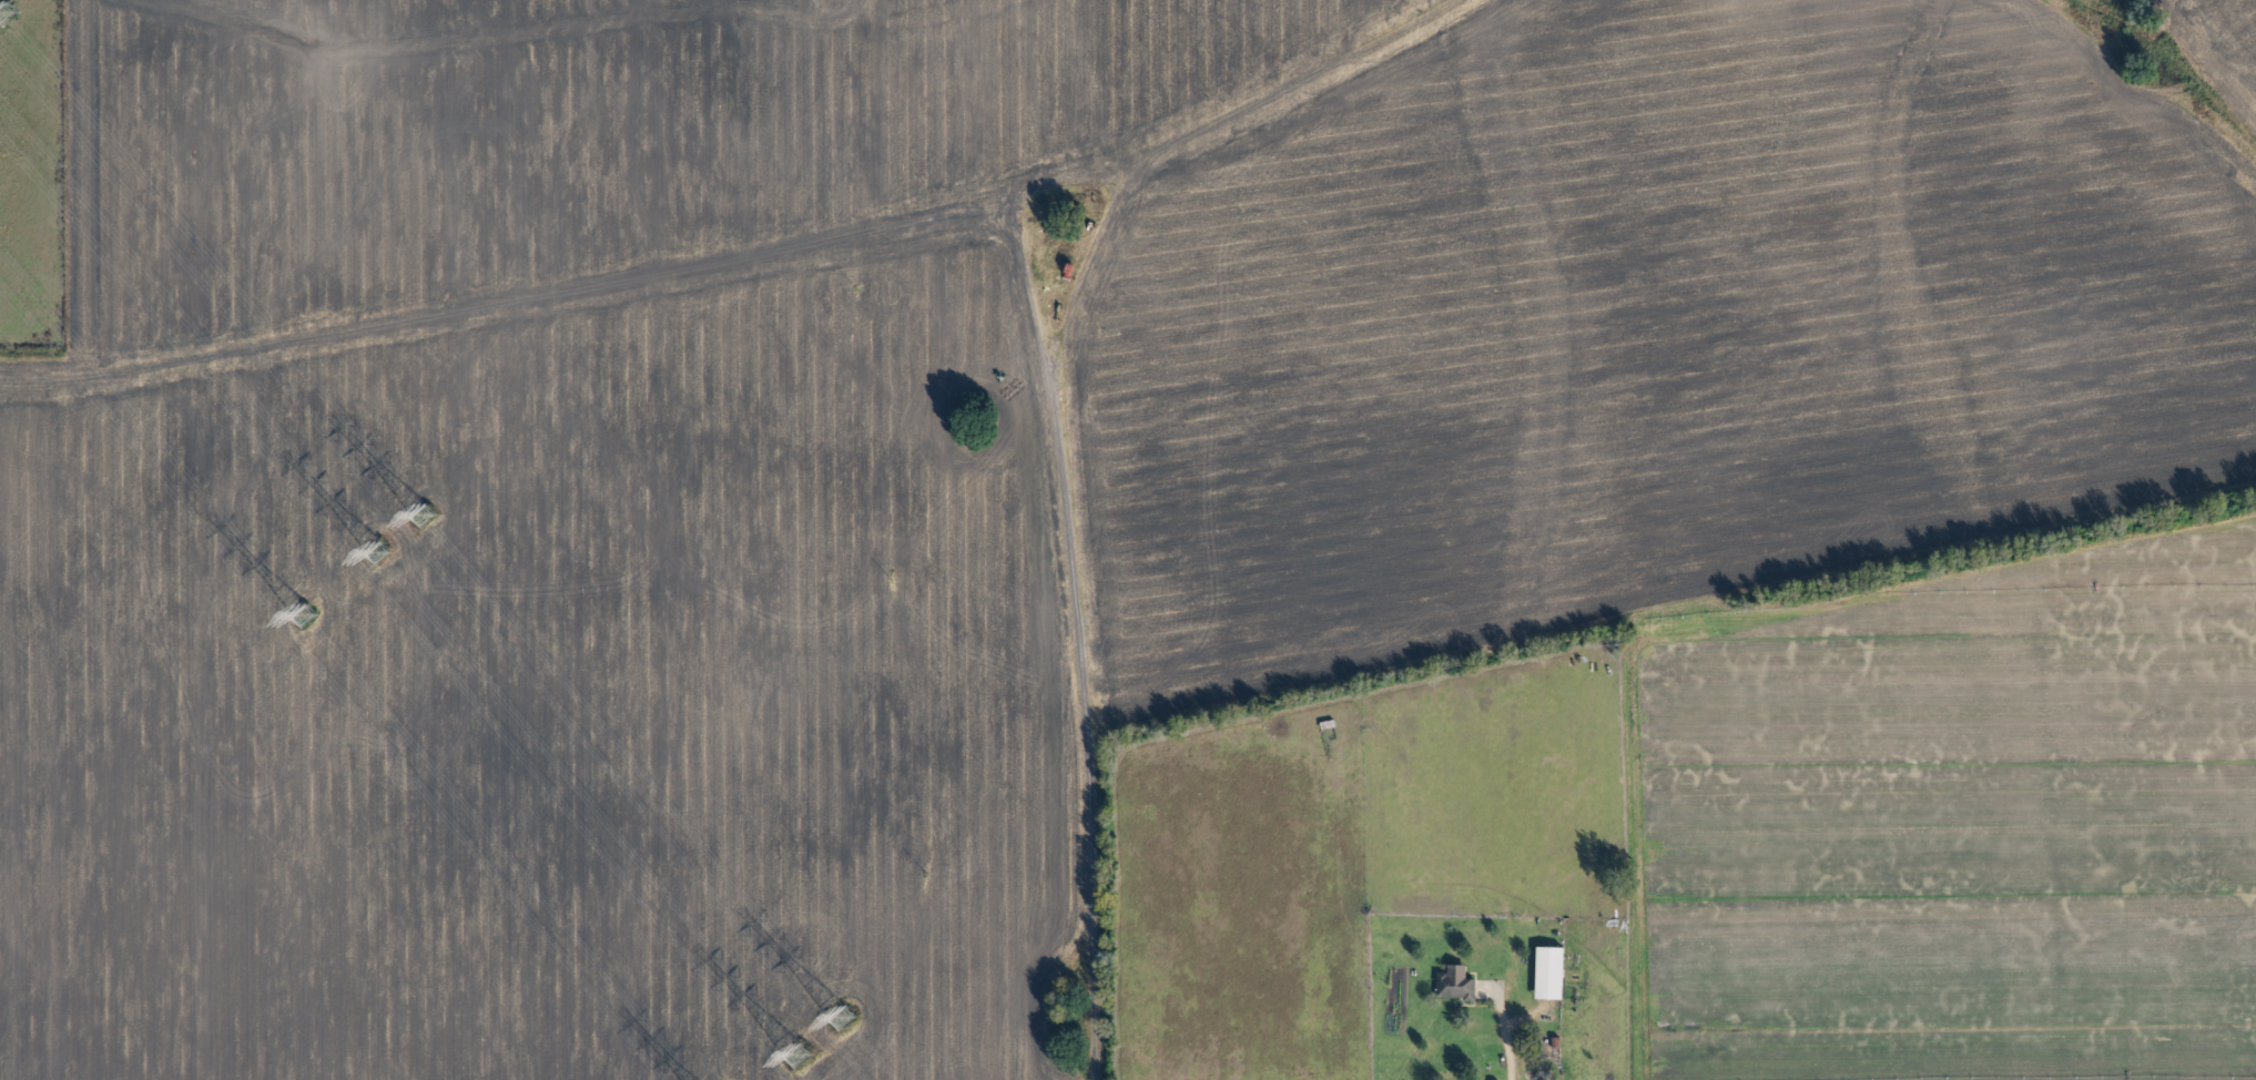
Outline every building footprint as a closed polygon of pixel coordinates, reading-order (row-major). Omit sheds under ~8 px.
[(1566,1001),(1568,948),(1541,948),(1539,1000),(1566,1001)] [(1470,981),(1470,966),(1451,967),(1451,974),(1440,974),(1440,978),(1447,978),(1447,996),(1475,996),(1475,981),(1470,981)]
